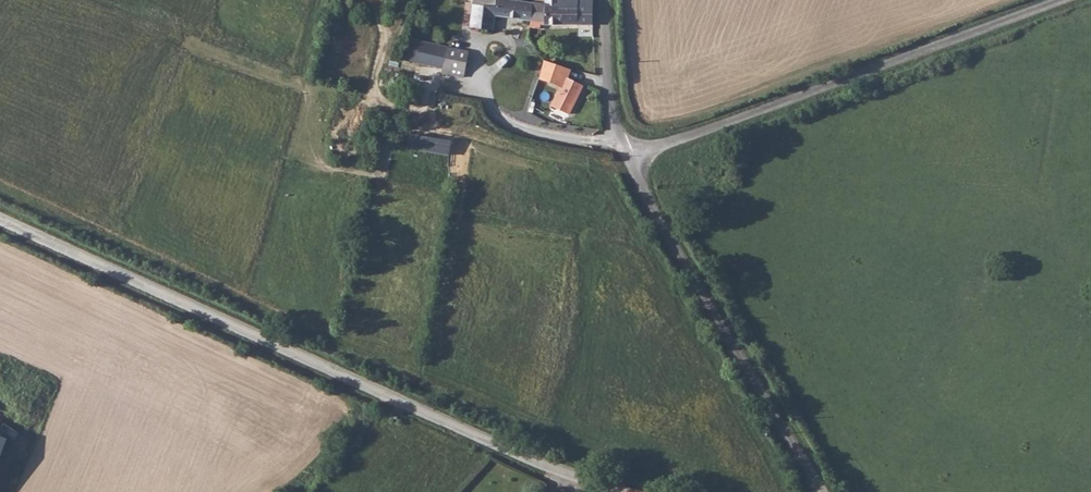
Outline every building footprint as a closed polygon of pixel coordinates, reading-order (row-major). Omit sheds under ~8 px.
[(482,28),(487,14),(488,0),(475,0),(470,26),(482,28)] [(534,1),(525,0),(488,0),(487,14),(482,28),(492,30),(495,16),(531,22),(534,1)] [(594,27),(593,0),(588,0),(588,3),(579,3),(579,0),(550,0),(550,4),(534,1),(531,22),(530,29),(539,30),(541,23),(543,23),(544,26),(594,27)] [(464,80),(467,55),(444,52),(417,48),(414,69),(441,73),(440,76),(464,80)] [(568,78),(572,70),(546,60),(544,60),(539,79),(560,87),(553,106),(572,113),(583,84),(568,78)] [(422,94),(414,93),(411,110),(420,111),(422,94)] [(452,148),(411,143),(410,153),(451,159),(452,148)]
